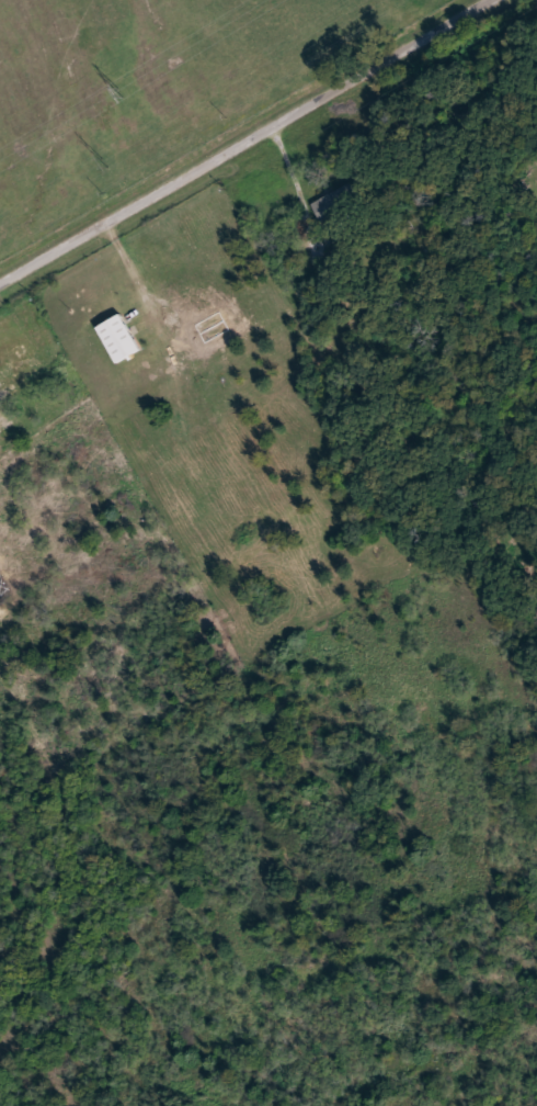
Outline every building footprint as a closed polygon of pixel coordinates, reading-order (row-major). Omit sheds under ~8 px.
[(312,204),(325,196),(351,182),(362,202),(336,216),(345,234),(333,240),(312,204)] [(98,327),(123,314),(142,350),(116,363),(98,327)]
